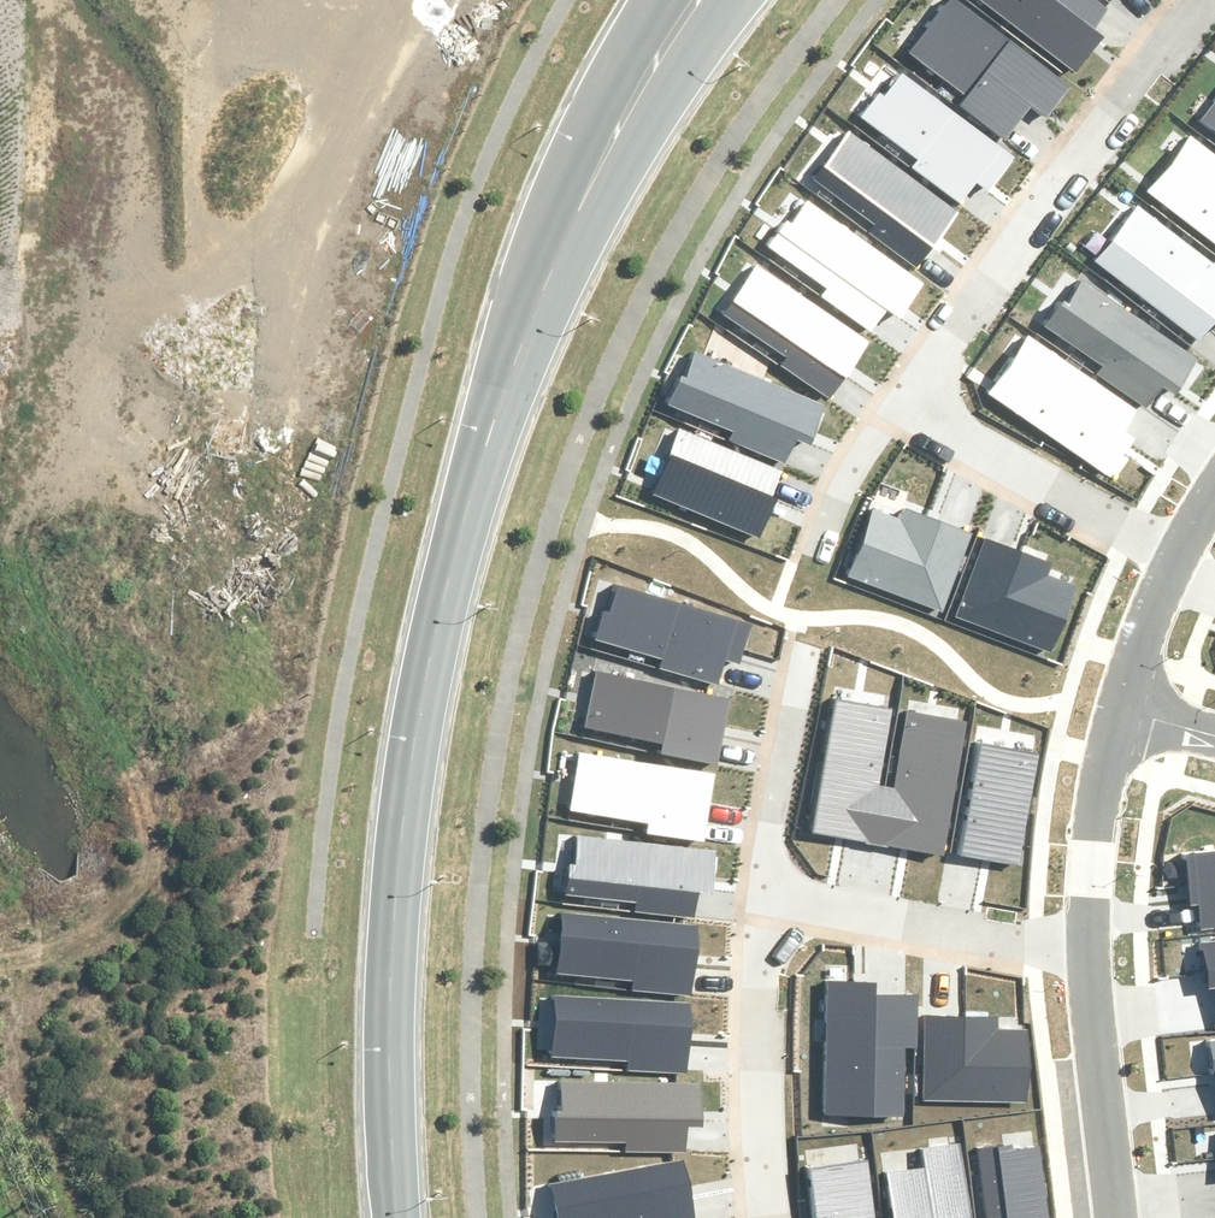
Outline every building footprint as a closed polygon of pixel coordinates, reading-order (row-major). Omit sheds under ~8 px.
[(909,54),(965,94),(959,103),(1006,136),(1031,102),(1051,116),(1075,83),(958,0),(948,0),(909,54)] [(1103,0),(983,0),(1079,71),(1106,35),(1094,27),(1110,5),(1103,0)] [(880,89),(862,113),(923,159),(920,164),(960,195),(974,177),(992,191),(1019,156),(903,68),(884,92),(880,89)] [(1214,131),(1214,99),(1199,119),(1214,131)] [(849,129),(812,179),(874,224),(868,232),(917,268),(960,210),(849,129)] [(1191,132),(1148,187),(1214,239),(1214,150),(1191,132)] [(785,222),(768,245),(829,292),(825,296),(866,327),(879,310),(897,323),(924,288),(808,201),(790,225),(785,222)] [(1201,342),(1214,325),(1214,264),(1138,205),(1095,260),(1201,342)] [(758,264),(723,315),(786,358),(780,366),(831,400),(871,341),(758,264)] [(1061,303),(1047,324),(1106,364),(1098,375),(1150,411),(1165,391),(1173,396),(1198,361),(1082,281),(1065,305),(1061,303)] [(1129,435),(1144,413),(1032,339),(993,397),(1095,464),(1114,477),(1138,441),(1129,435)] [(681,376),(669,403),(739,434),(736,440),(783,460),(792,440),(813,449),(831,409),(698,350),(685,378),(681,376)] [(677,435),(654,496),(760,535),(782,474),(677,435)] [(876,512),(853,572),(944,607),(972,536),(903,509),(899,521),(876,512)] [(957,613),(1049,648),(1072,588),(1050,580),(1054,568),(985,541),(957,613)] [(606,586),(590,648),(653,666),(655,671),(707,684),(714,661),(728,665),(739,629),(606,586)] [(592,671),(580,728),(647,741),(646,752),(709,762),(722,698),(592,671)] [(708,776),(573,758),(565,809),(631,817),(630,833),(699,840),(708,776)] [(704,852),(562,839),(560,895),(627,899),(626,913),(683,917),(687,891),(701,892),(704,852)] [(692,996),(698,924),(562,912),(557,974),(632,981),(631,990),(692,996)] [(867,989),(811,988),(812,1111),(884,1113),(885,1040),(907,1041),(907,998),(867,998),(867,989)] [(687,1073),(691,1001),(555,994),(552,1056),(627,1060),(627,1070),(687,1073)] [(990,1019),(920,1017),(917,1103),(1004,1104),(1016,1095),(1013,1031),(990,1030),(990,1019)] [(699,1127),(700,1083),(562,1079),(562,1111),(554,1111),(554,1142),(626,1144),(626,1151),(688,1152),(688,1126),(699,1127)] [(684,1160),(552,1184),(558,1217),(695,1217),(684,1160)]
